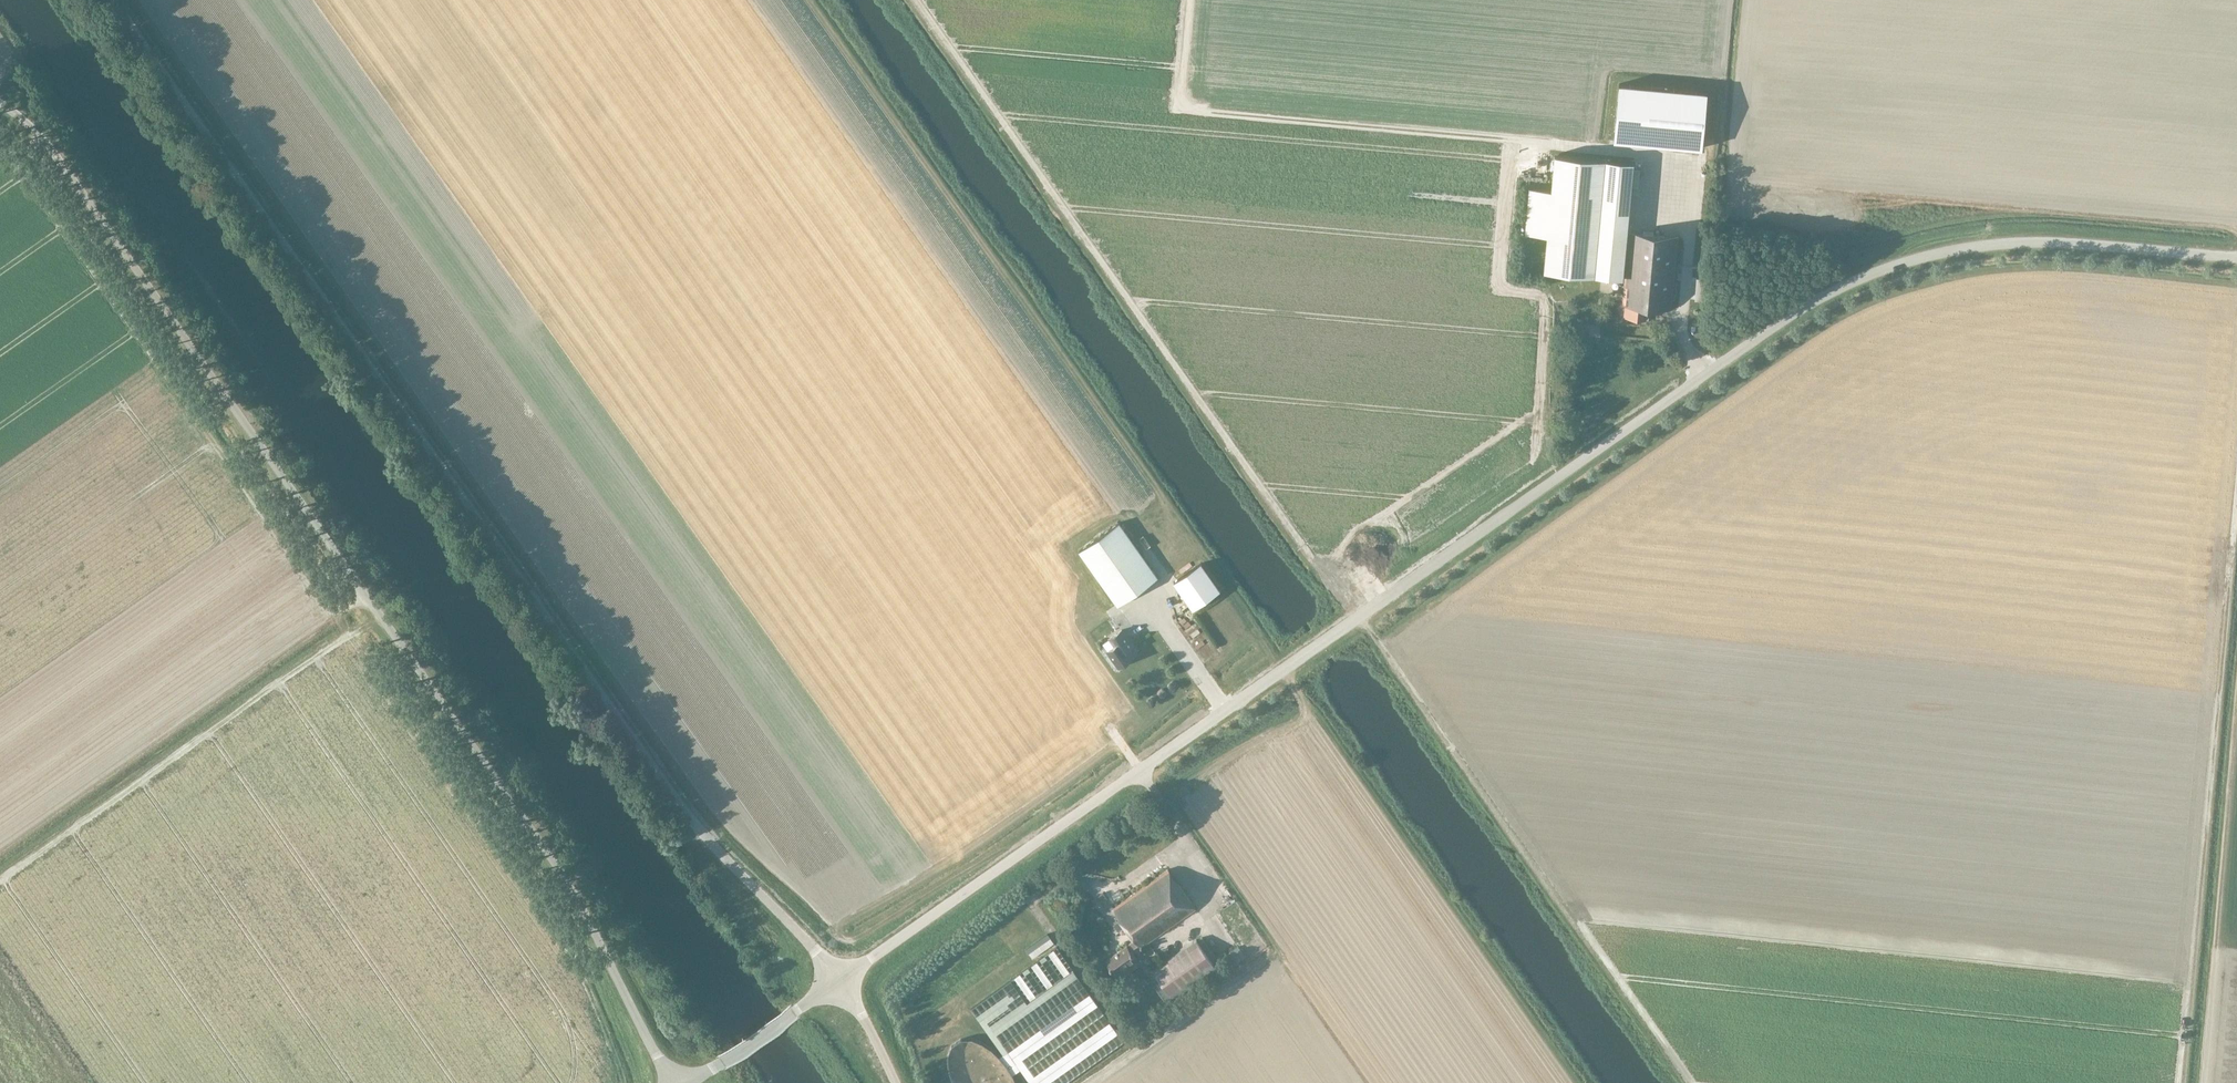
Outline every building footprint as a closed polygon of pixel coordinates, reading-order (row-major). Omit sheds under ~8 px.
[(1701,148),(1707,92),(1618,84),(1613,140),(1701,148)] [(1527,187),(1523,230),(1545,232),(1542,270),(1621,278),(1633,161),(1553,154),(1549,189),(1527,187)] [(1671,309),(1678,236),(1630,232),(1620,303),(1626,304),(1624,316),(1649,318),(1651,307),(1671,309)] [(1079,551),(1117,605),(1157,577),(1119,522),(1079,551)] [(1153,544),(1148,548),(1155,561),(1161,557),(1153,544)] [(1201,565),(1174,584),(1192,610),(1219,591),(1201,565)] [(1107,651),(1118,667),(1133,657),(1127,649),(1132,645),(1121,630),(1110,638),(1115,645),(1107,651)] [(1132,953),(1141,947),(1197,907),(1170,869),(1114,907),(1121,918),(1126,925),(1135,938),(1126,944),(1105,960),(1115,974),(1137,959),(1132,953)] [(1025,903),(1021,898),(1014,902),(1017,908),(1025,903)] [(1126,925),(1121,918),(1114,923),(1119,930),(1126,925)] [(1197,939),(1153,969),(1172,998),(1216,967),(1197,939)] [(1061,978),(1073,969),(1057,947),(1044,955),(1061,978)] [(1044,990),(1056,982),(1040,959),(1028,967),(1044,990)] [(1027,1002),(1039,994),(1023,971),(1011,979),(1027,1002)] [(1012,1075),(1020,1068),(1031,1082),(1065,1082),(1125,1043),(1083,984),(1002,1043),(1008,1050),(999,1056),(1012,1075)]
